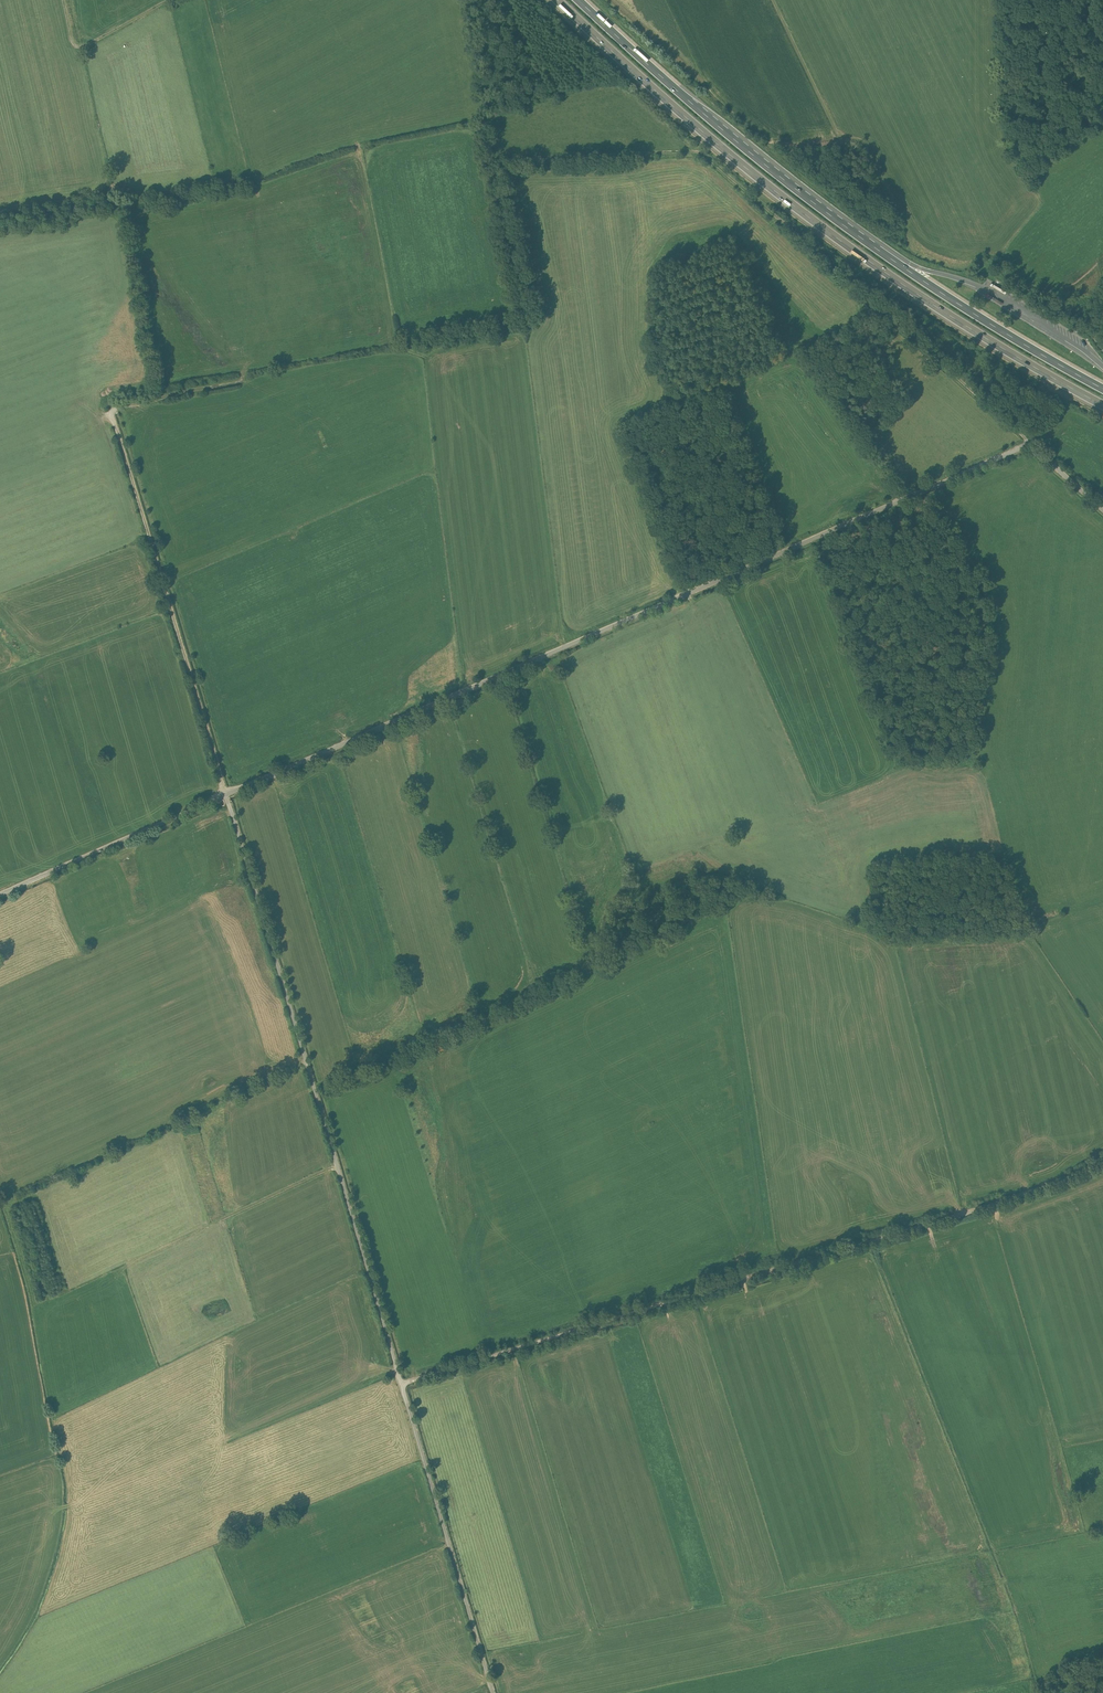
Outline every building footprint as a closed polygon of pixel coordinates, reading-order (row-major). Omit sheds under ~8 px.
[(1058,911),(1034,919),(1035,925),(1060,916),(1058,911)]
